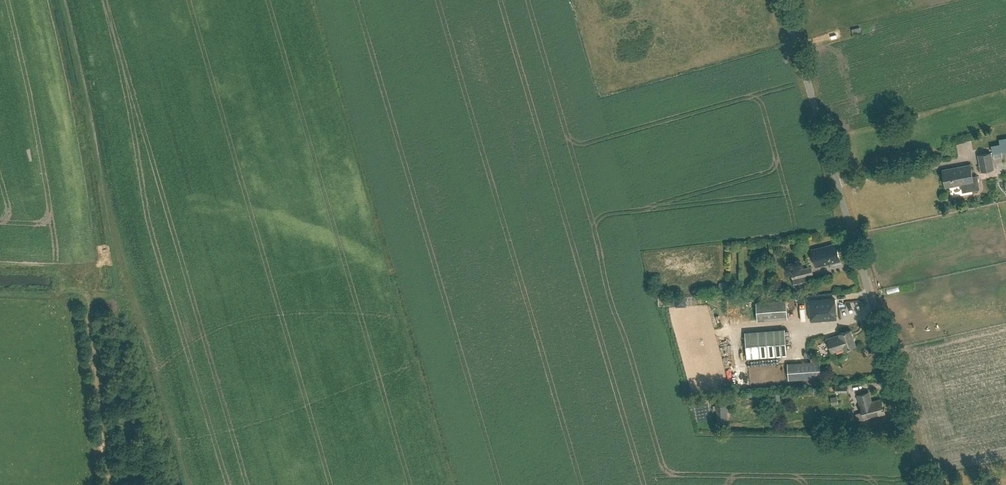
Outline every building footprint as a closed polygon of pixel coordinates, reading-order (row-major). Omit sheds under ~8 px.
[(979,154),(982,171),(995,169),(992,152),(979,154)] [(980,175),(975,175),(973,164),(944,169),(948,186),(963,183),(964,188),(968,191),(979,189),(982,185),(980,175)] [(815,267),(820,265),(831,263),(831,266),(840,264),(836,248),(827,250),(826,245),(811,249),(815,267)] [(795,286),(808,283),(806,276),(814,274),(812,267),(792,271),(795,286)] [(720,291),(728,291),(728,282),(720,282),(720,291)] [(811,320),(836,318),(835,299),(810,301),(811,320)] [(758,301),(758,320),(788,319),(787,300),(758,301)] [(748,358),(788,355),(786,328),(746,331),(748,358)] [(832,352),(844,349),(844,350),(856,346),(851,330),(839,334),(840,335),(828,339),(832,352)] [(789,363),(790,380),(822,378),(821,361),(789,363)] [(836,393),(848,393),(848,385),(836,385),(836,393)] [(862,404),(864,411),(857,413),(859,421),(866,419),(866,417),(886,412),(882,398),(872,401),(869,391),(859,394),(862,404)] [(726,405),(714,405),(715,423),(727,423),(726,405)]
